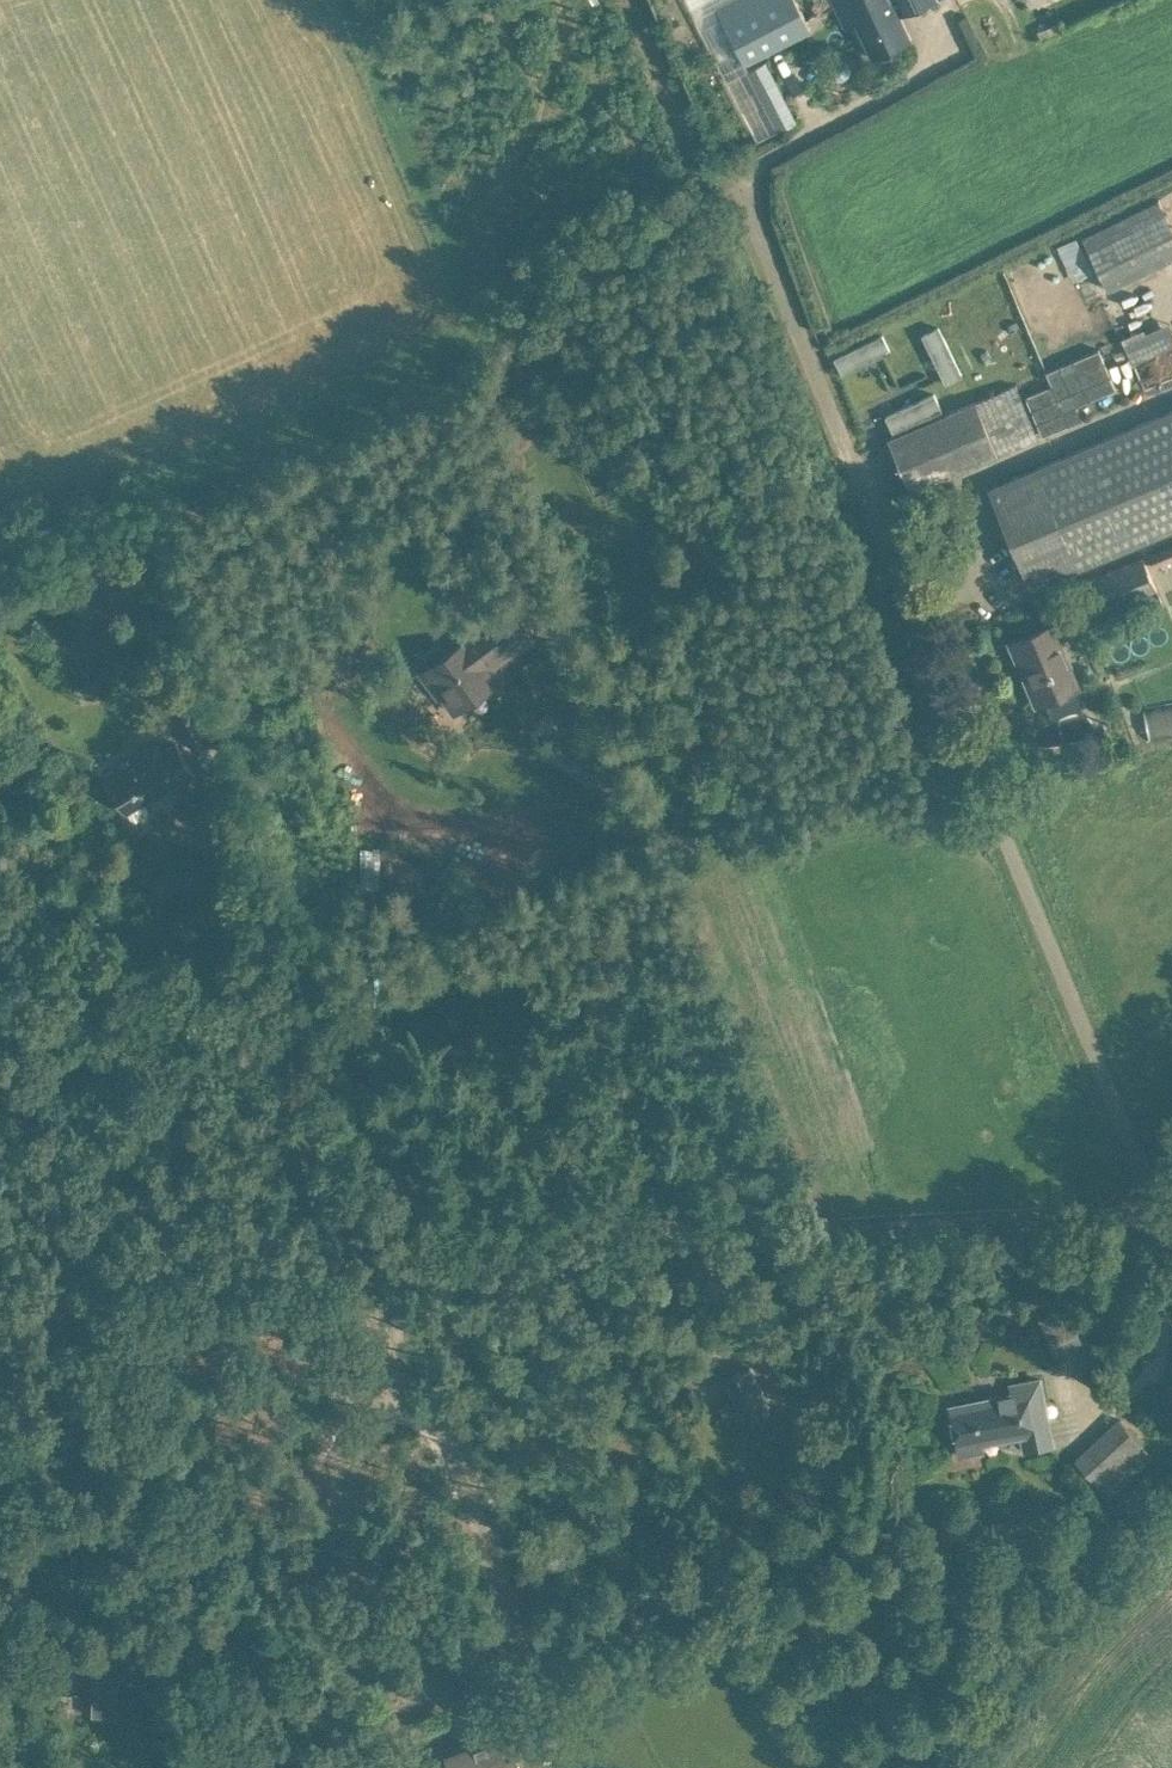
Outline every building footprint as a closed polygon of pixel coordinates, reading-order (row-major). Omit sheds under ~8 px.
[(758,138),(796,119),(763,51),(811,27),(800,6),(797,0),(685,0),(758,138)] [(911,38),(899,12),(925,0),(846,0),(872,56),(911,38)] [(1114,295),(1171,269),(1171,209),(1170,204),(1065,250),(1080,286),(1105,275),(1114,295)] [(963,374),(939,325),(922,333),(946,382),(963,374)] [(842,373),(891,350),(882,333),(834,356),(842,373)] [(1145,388),(1171,376),(1171,341),(1132,360),(1145,388)] [(1053,383),(1026,395),(1043,433),(1069,422),(1063,409),(1116,387),(1100,348),(1047,370),(1053,383)] [(911,490),(999,452),(1038,436),(1016,382),(976,400),(888,437),(911,490)] [(893,432),(943,409),(935,391),(885,415),(893,432)] [(993,484),(1035,584),(1171,527),(1171,409),(993,484)] [(1171,556),(1171,542),(1148,553),(1153,564),(1171,556)] [(1090,615),(1156,587),(1142,556),(1077,584),(1090,615)] [(532,635),(518,616),(507,602),(468,631),(471,635),(428,667),(446,690),(441,693),(454,710),(493,682),(490,677),(497,671),(492,665),(532,635)] [(1041,700),(1063,691),(1073,686),(1046,625),(1032,631),(1010,641),(1019,660),(1023,658),(1041,699),(1036,701),(1041,699),(1041,700)] [(101,676),(85,677),(86,696),(101,696),(101,676)] [(191,700),(172,711),(190,745),(210,734),(191,700)] [(149,807),(145,800),(194,771),(176,741),(161,750),(157,741),(135,754),(139,763),(109,781),(126,811),(127,810),(131,817),(137,819),(147,812),(149,807)] [(1066,1304),(1038,1317),(1051,1344),(1078,1331),(1066,1304)] [(768,1402),(750,1365),(727,1377),(744,1414),(768,1402)] [(1053,1441),(1044,1401),(1040,1378),(1011,1384),(1013,1392),(951,1405),(956,1428),(959,1446),(1021,1433),(1025,1447),(1053,1441)] [(1154,1455),(1118,1415),(1073,1458),(1110,1495),(1154,1455)] [(850,1499),(855,1510),(870,1503),(865,1492),(850,1499)] [(834,1562),(856,1553),(851,1544),(829,1554),(834,1562)] [(142,1697),(119,1696),(120,1672),(167,1673),(167,1659),(111,1657),(111,1668),(79,1667),(79,1661),(42,1660),(41,1689),(95,1691),(94,1716),(101,1717),(101,1719),(141,1720),(142,1697)] [(950,1726),(958,1733),(972,1717),(964,1709),(950,1726)] [(515,1753),(506,1756),(494,1721),(493,1722),(470,1730),(476,1747),(448,1755),(452,1767),(520,1767),(515,1753)]
